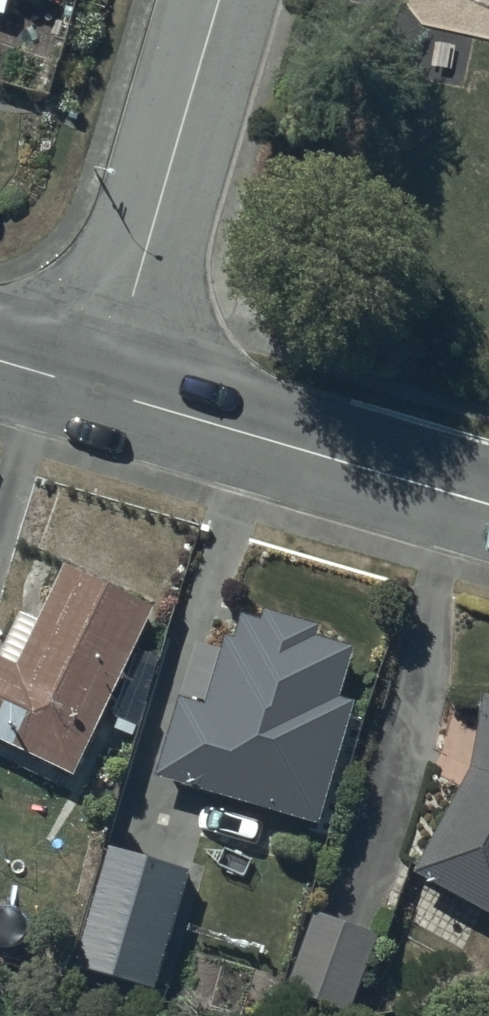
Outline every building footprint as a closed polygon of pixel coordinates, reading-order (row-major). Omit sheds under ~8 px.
[(68,570),(42,626),(23,617),(2,661),(0,660),(0,746),(78,782),(157,612),(68,570)] [(323,630),(271,616),(268,627),(244,620),(237,645),(226,642),(207,708),(182,700),(159,782),(211,797),(199,839),(250,853),(262,813),(322,829),(357,705),(342,700),(356,653),(319,643),(323,630)] [(476,785),(420,886),(488,924),(488,711),(476,785)] [(193,882),(116,859),(81,980),(158,1002),(193,882)] [(0,890),(0,973),(22,896),(0,890)] [(322,920),(292,995),(346,1015),(354,1015),(382,943),(322,920)]
